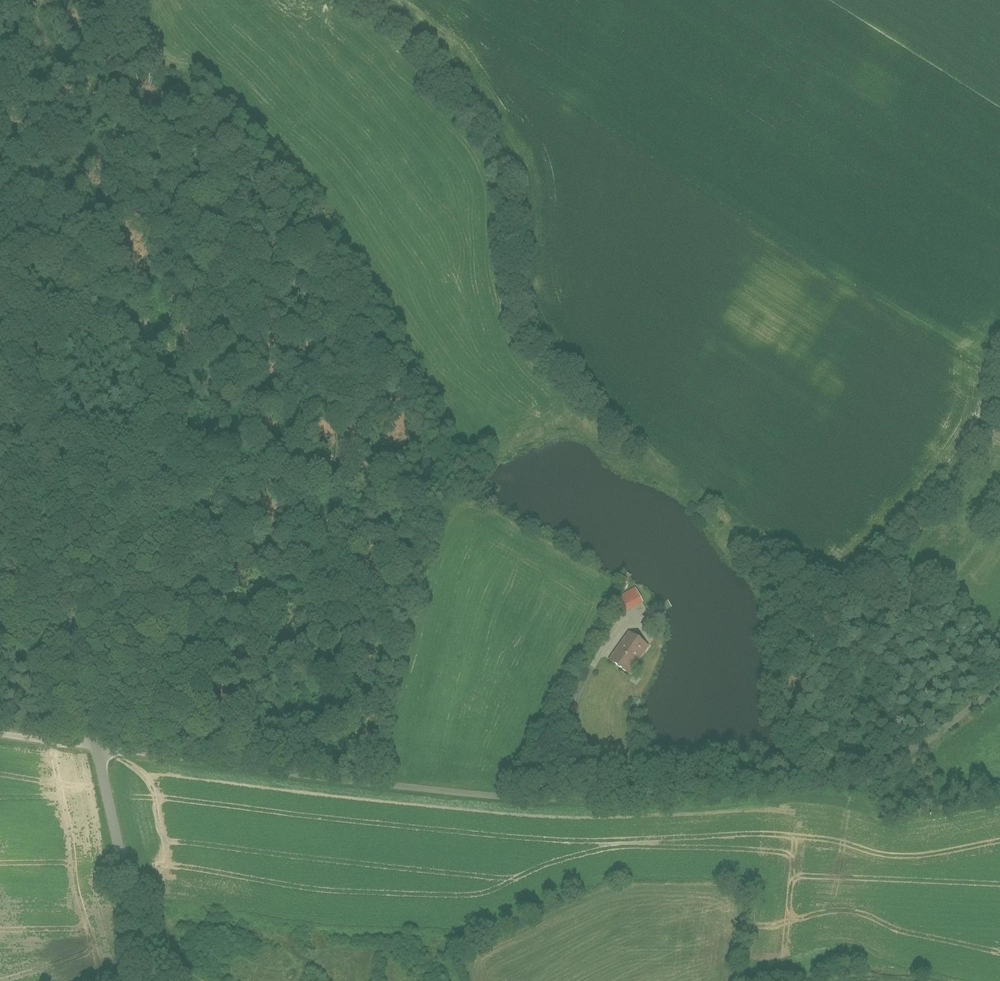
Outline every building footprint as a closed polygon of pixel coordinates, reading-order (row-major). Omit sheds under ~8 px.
[(987,469),(999,477),(999,447),(987,469)] [(612,600),(619,614),(641,602),(634,588),(612,600)] [(10,614),(8,603),(0,604),(0,616),(10,614)] [(628,633),(610,660),(631,674),(649,648),(628,633)] [(19,655),(17,645),(0,649),(0,659),(19,655)]
